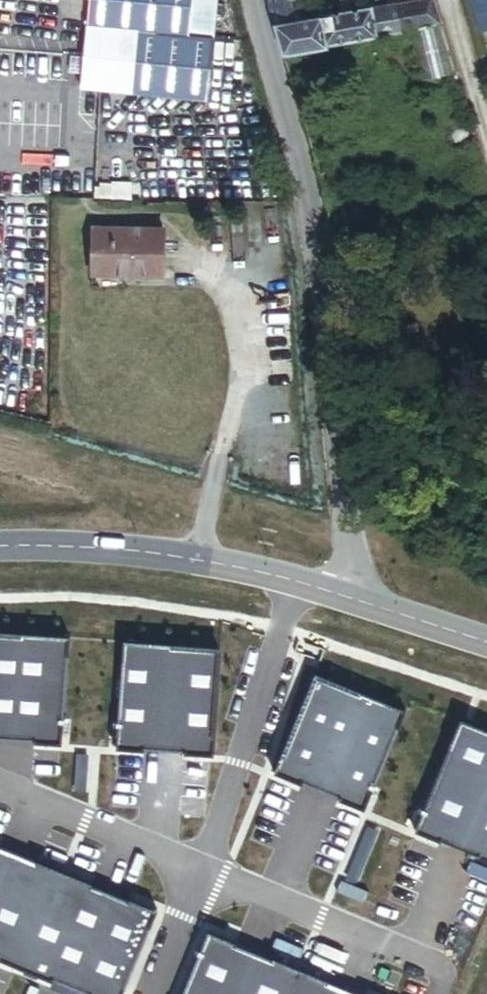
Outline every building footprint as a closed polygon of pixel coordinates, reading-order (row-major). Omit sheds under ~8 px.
[(67,73),(198,84),(203,26),(173,22),(175,0),(73,0),(67,73)] [(173,22),(203,26),(206,0),(175,0),(173,22)] [(296,0),(267,0),(272,25),(300,21),(296,0)] [(281,57),(281,58),(325,51),(324,48),(407,34),(438,29),(430,0),(300,21),(272,25),(281,57)] [(480,35),(486,32),(486,0),(467,0),(480,35)] [(421,86),(452,78),(438,29),(407,34),(421,86)] [(88,267),(119,266),(159,265),(158,221),(87,221),(88,267)] [(119,282),(119,266),(88,267),(88,281),(119,282)] [(0,636),(0,737),(66,740),(74,637),(0,636)] [(219,649),(133,646),(123,744),(218,743),(219,649)] [(360,819),(407,705),(316,667),(268,779),(294,791),(295,789),(332,805),(332,807),(360,819)] [(462,715),(414,827),(440,839),(441,837),(478,853),(477,855),(486,859),(486,726),(462,715)] [(207,931),(181,993),(361,993),(207,931)]
